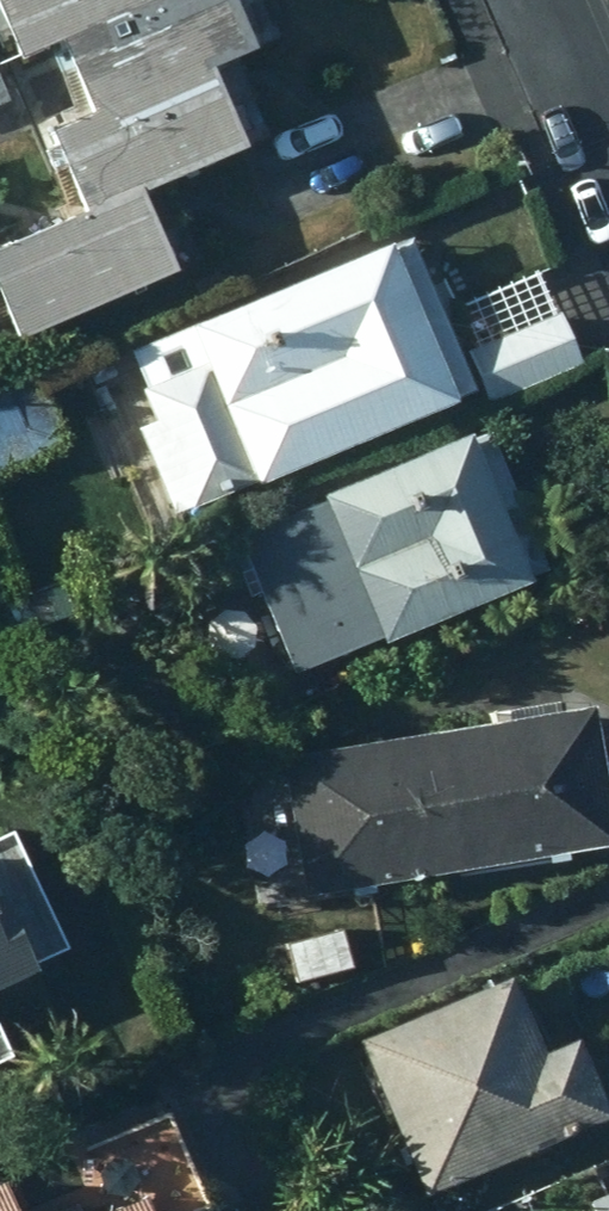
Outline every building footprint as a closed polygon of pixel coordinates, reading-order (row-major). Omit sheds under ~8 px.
[(39,59),(83,39),(114,112),(70,130),(105,212),(1,256),(36,342),(198,271),(162,190),(268,145),(234,66),(277,48),(257,0),(15,0),(39,59)] [(20,101),(0,53),(0,109),(20,101)] [(421,238),(205,325),(223,363),(156,388),(169,422),(149,430),(185,517),(272,484),(489,400),(421,238)] [(579,334),(570,313),(473,352),(494,405),(593,365),(579,334)] [(44,374),(0,392),(0,479),(74,447),(44,374)] [(504,426),(244,534),(298,677),(397,636),(399,645),(565,576),(504,426)] [(70,586),(16,604),(25,636),(81,618),(70,586)] [(452,877),(608,850),(608,834),(589,708),(429,735),(452,877)] [(269,762),(292,904),(452,877),(429,735),(269,762)] [(12,1009),(7,996),(60,974),(54,962),(73,953),(15,843),(0,849),(0,1014),(12,1009)] [(356,930),(299,943),(309,984),(366,971),(356,930)] [(525,979),(369,1044),(434,1200),(608,1128),(608,1070),(596,1039),(560,1054),(525,979)] [(218,1207),(181,1112),(85,1151),(98,1185),(41,1207),(30,1178),(0,1191),(0,1210),(207,1210),(218,1207)] [(590,1208),(591,1210),(608,1210),(608,1201),(590,1208)]
